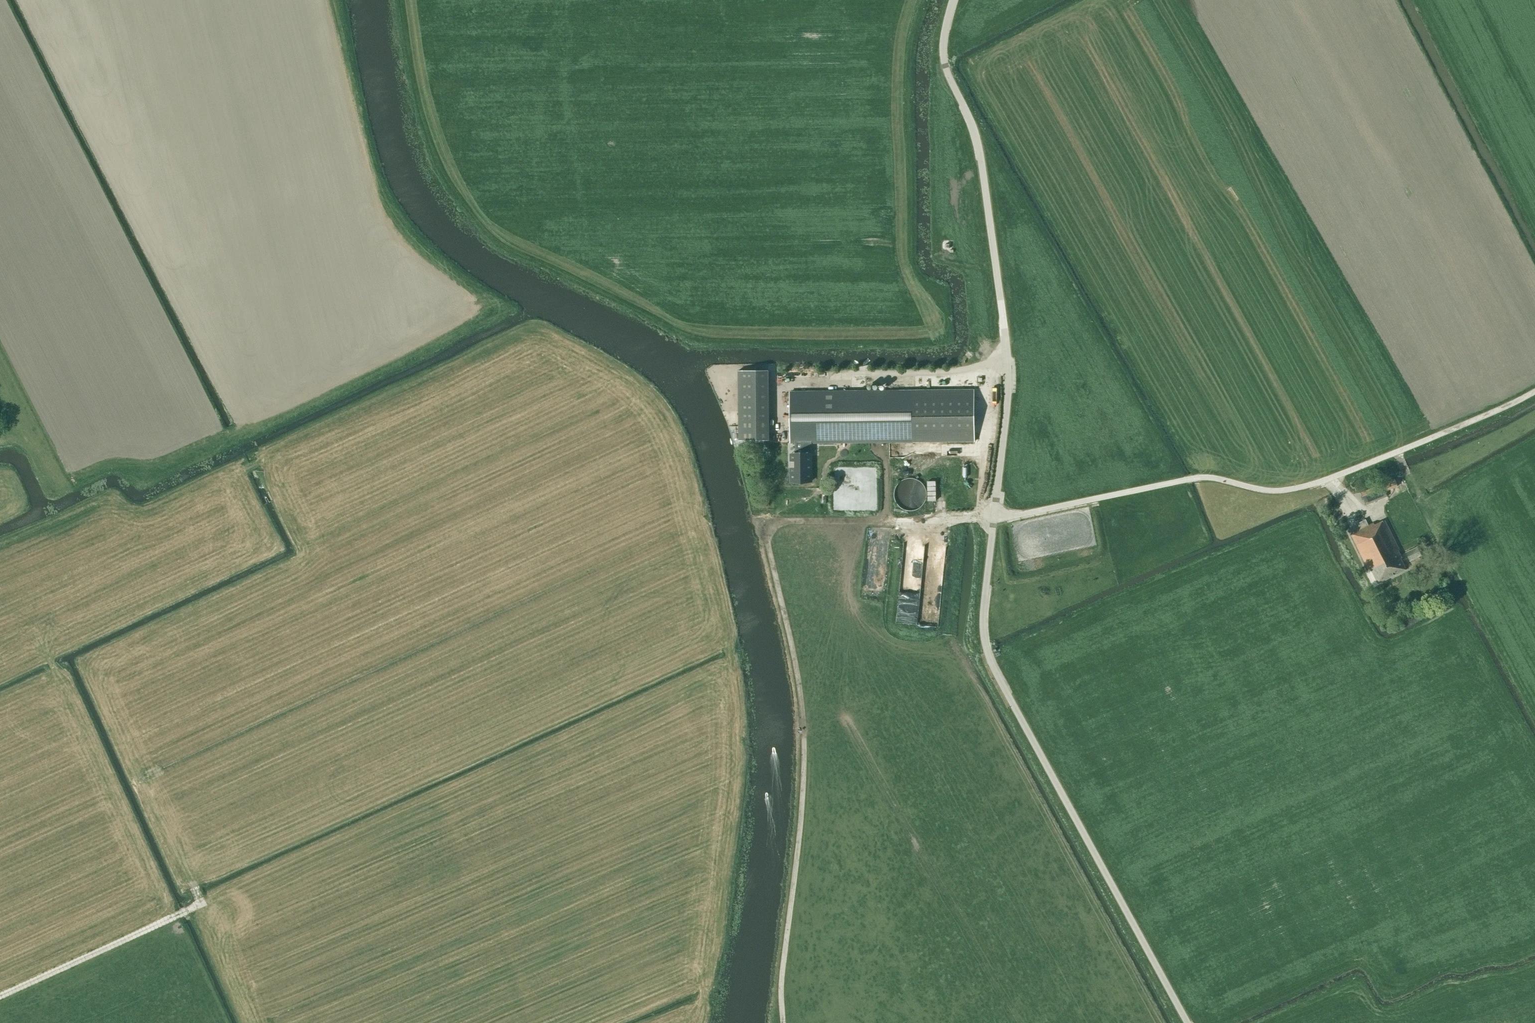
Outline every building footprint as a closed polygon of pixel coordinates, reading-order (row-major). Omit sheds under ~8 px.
[(768,370),(738,371),(740,441),(770,441),(768,370)] [(975,390),(790,392),(791,443),(796,443),(796,455),(791,455),(791,478),(808,478),(808,456),(811,456),(811,445),(805,445),(805,443),(975,441),(975,390)] [(927,497),(927,494),(926,489),(925,486),(923,484),(920,481),(917,479),(913,478),(909,478),(906,479),(903,480),(900,482),(897,485),(896,487),(895,491),(894,495),(895,499),(897,503),(900,507),(905,510),(909,511),(912,511),(916,510),(920,508),(923,505),(926,501),(927,497)] [(1374,523),(1369,526),(1366,519),(1357,523),(1359,526),(1351,530),(1352,534),(1351,534),(1369,570),(1371,569),(1378,583),(1407,569),(1401,558),(1402,558),(1398,550),(1399,550),(1385,520),(1375,525),(1374,523)] [(1410,561),(1422,556),(1418,547),(1405,553),(1410,561)] [(919,626),(938,628),(943,596),(928,594),(927,605),(922,604),(919,626)]
